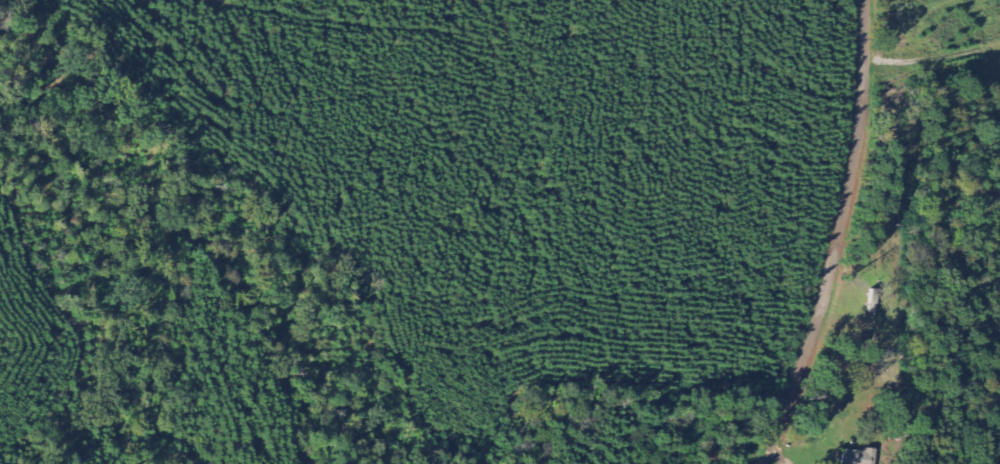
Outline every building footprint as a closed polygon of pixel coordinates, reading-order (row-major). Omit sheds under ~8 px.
[(844,463),(878,463),(880,451),(846,448),(844,463)]
